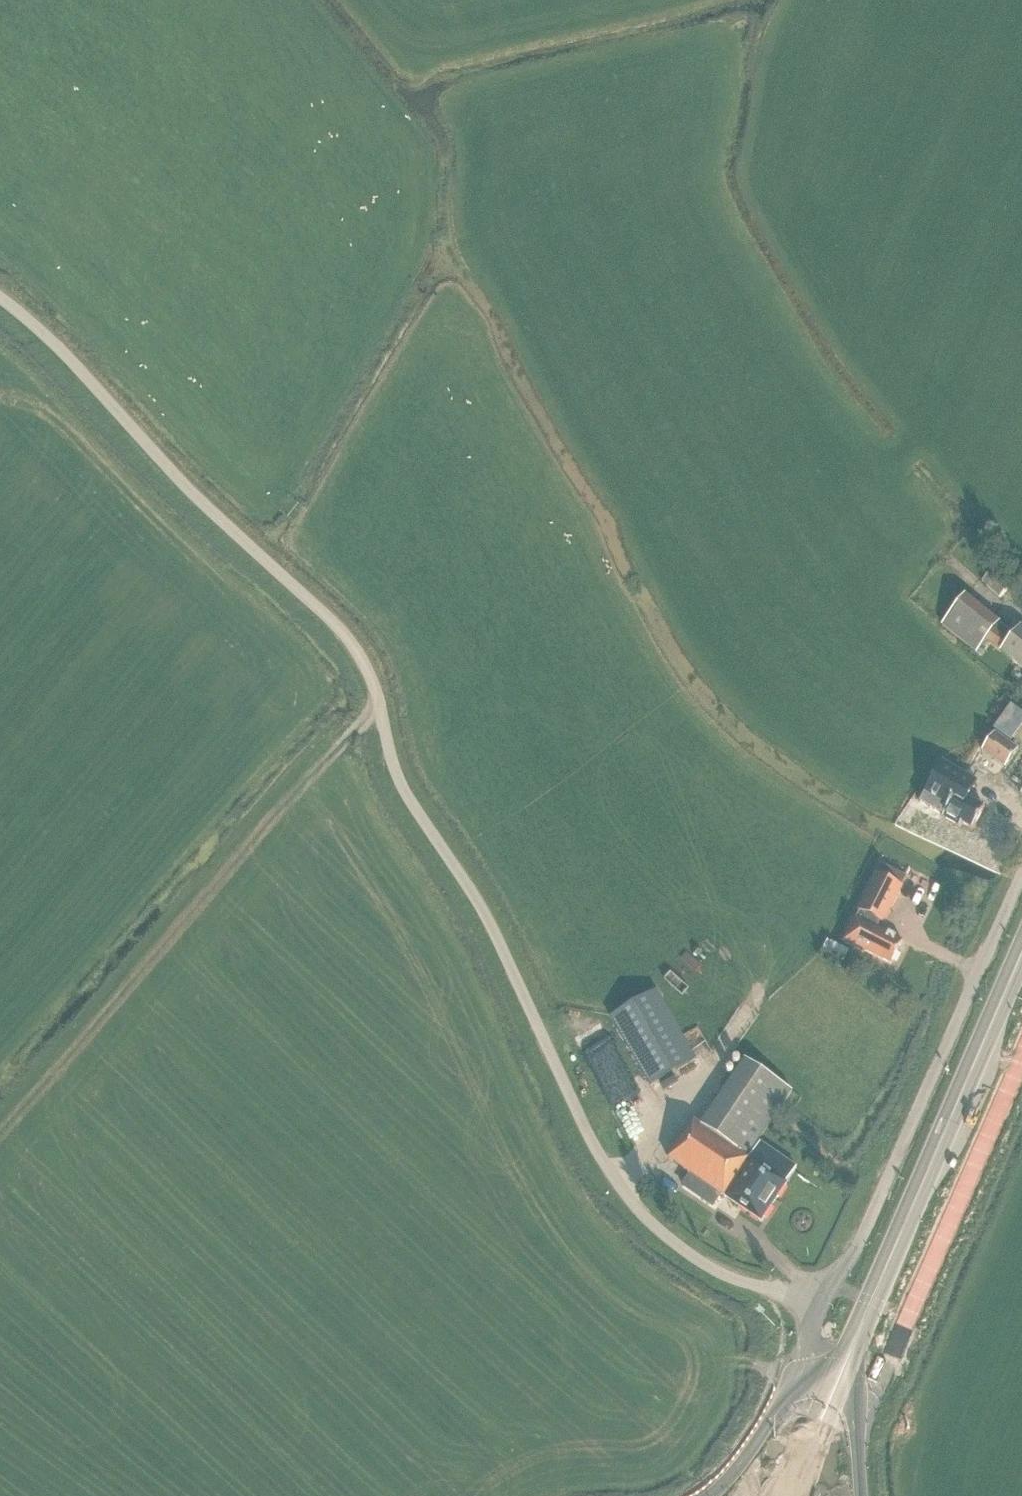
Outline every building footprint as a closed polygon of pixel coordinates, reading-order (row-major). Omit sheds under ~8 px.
[(1010,586),(993,570),(981,582),(1000,598),(1010,586)] [(1015,621),(1009,629),(965,596),(942,625),(977,652),(986,640),(1021,668),(1021,627),(1015,621)] [(994,731),(981,751),(1004,767),(1017,747),(994,731)] [(940,762),(924,794),(948,806),(942,816),(960,826),(962,822),(973,828),(984,807),(957,793),(966,776),(940,762)] [(864,952),(865,950),(891,964),(903,941),(876,928),(880,920),(884,922),(902,886),(877,874),(859,910),(860,910),(857,918),(855,917),(843,941),(864,952)] [(655,989),(610,1015),(650,1085),(695,1059),(655,989)] [(747,1157),(792,1091),(745,1060),(701,1126),(694,1122),(669,1159),(761,1221),(787,1183),(786,1183),(796,1167),(760,1143),(749,1159),(747,1157)]
